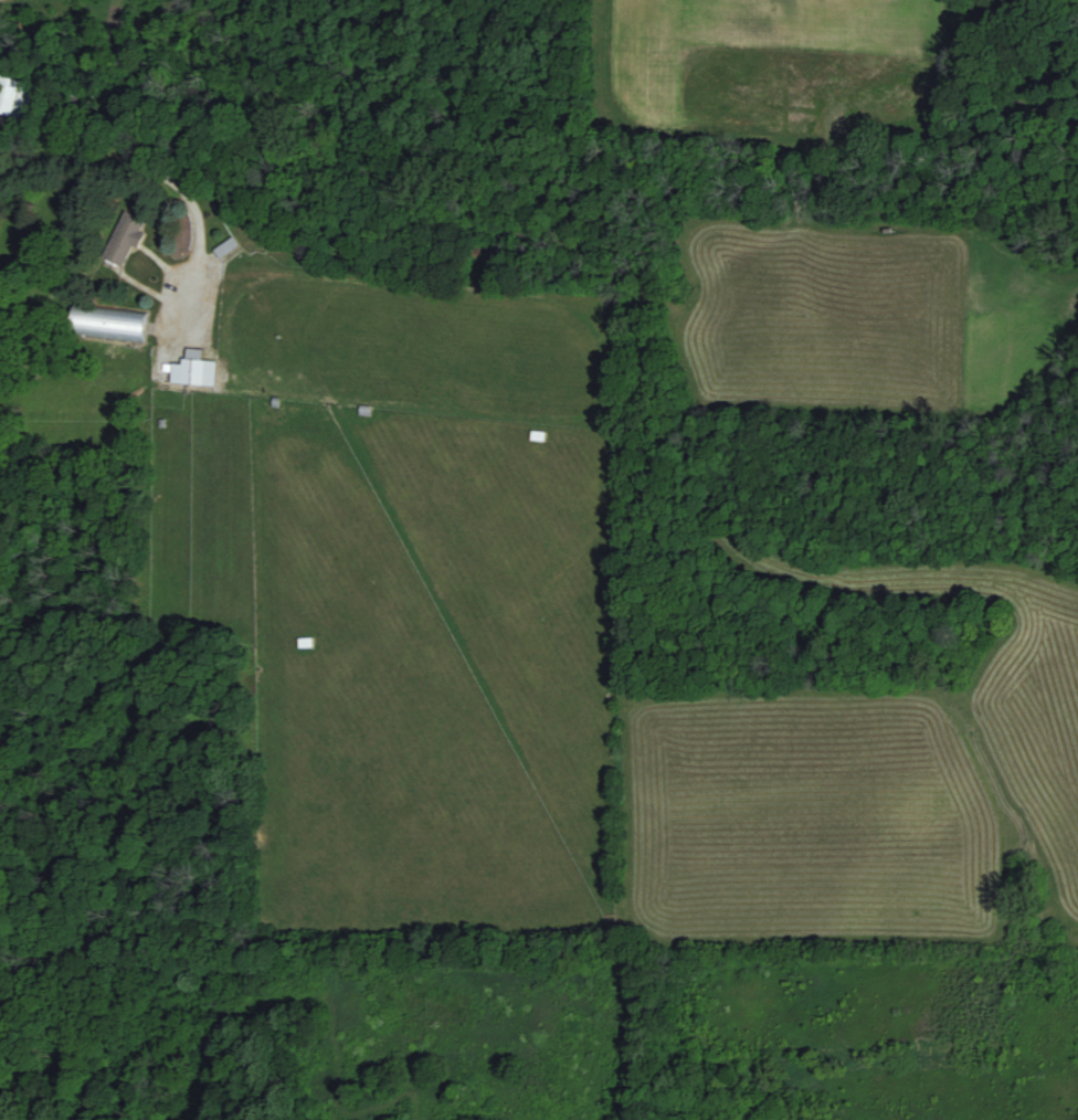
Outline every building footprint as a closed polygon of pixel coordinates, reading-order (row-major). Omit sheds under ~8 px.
[(0,73),(0,112),(24,118),(33,81),(0,73)] [(146,219),(123,209),(103,256),(126,266),(146,219)] [(214,248),(219,256),(238,245),(233,237),(214,248)] [(146,312),(72,305),(69,335),(143,342),(146,312)] [(215,360),(200,360),(200,349),(184,348),(184,363),(170,363),(170,383),(214,385),(215,360)]
